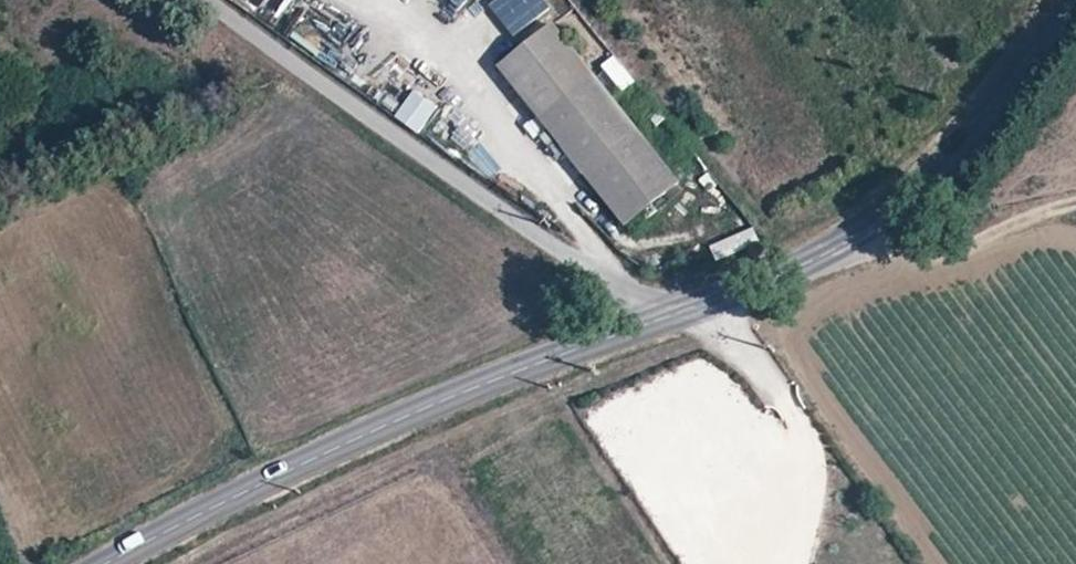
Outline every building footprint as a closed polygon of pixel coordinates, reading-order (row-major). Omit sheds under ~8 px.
[(677,184),(592,79),(551,26),(500,67),(541,120),(626,225),(677,184)] [(615,53),(601,65),(623,90),(637,78),(615,53)] [(420,133),(439,105),(414,88),(395,115),(420,133)] [(717,258),(761,242),(755,226),(711,242),(717,258)]
